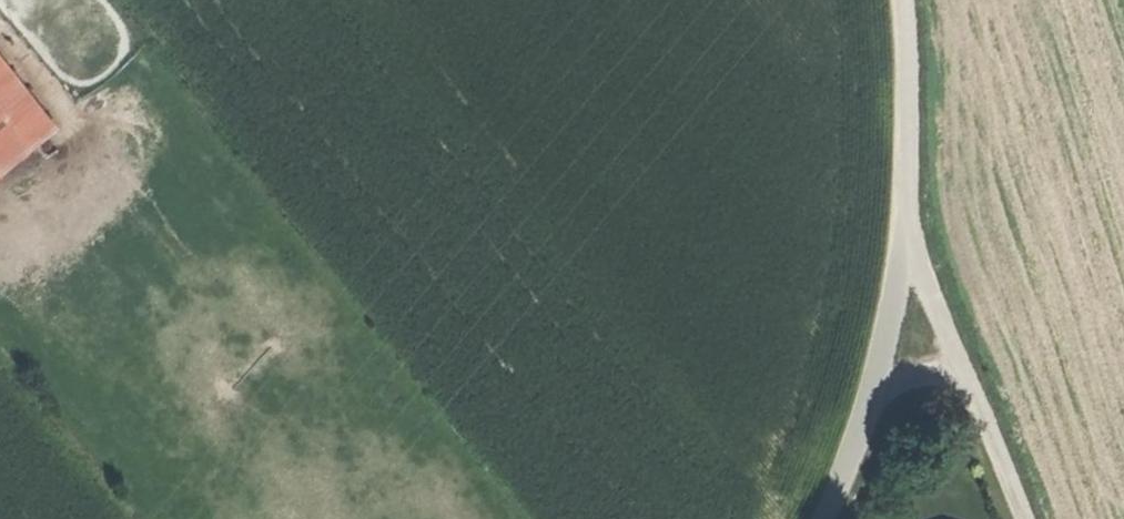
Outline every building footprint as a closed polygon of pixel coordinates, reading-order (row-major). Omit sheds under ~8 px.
[(51,118),(0,54),(0,159),(51,118)]
